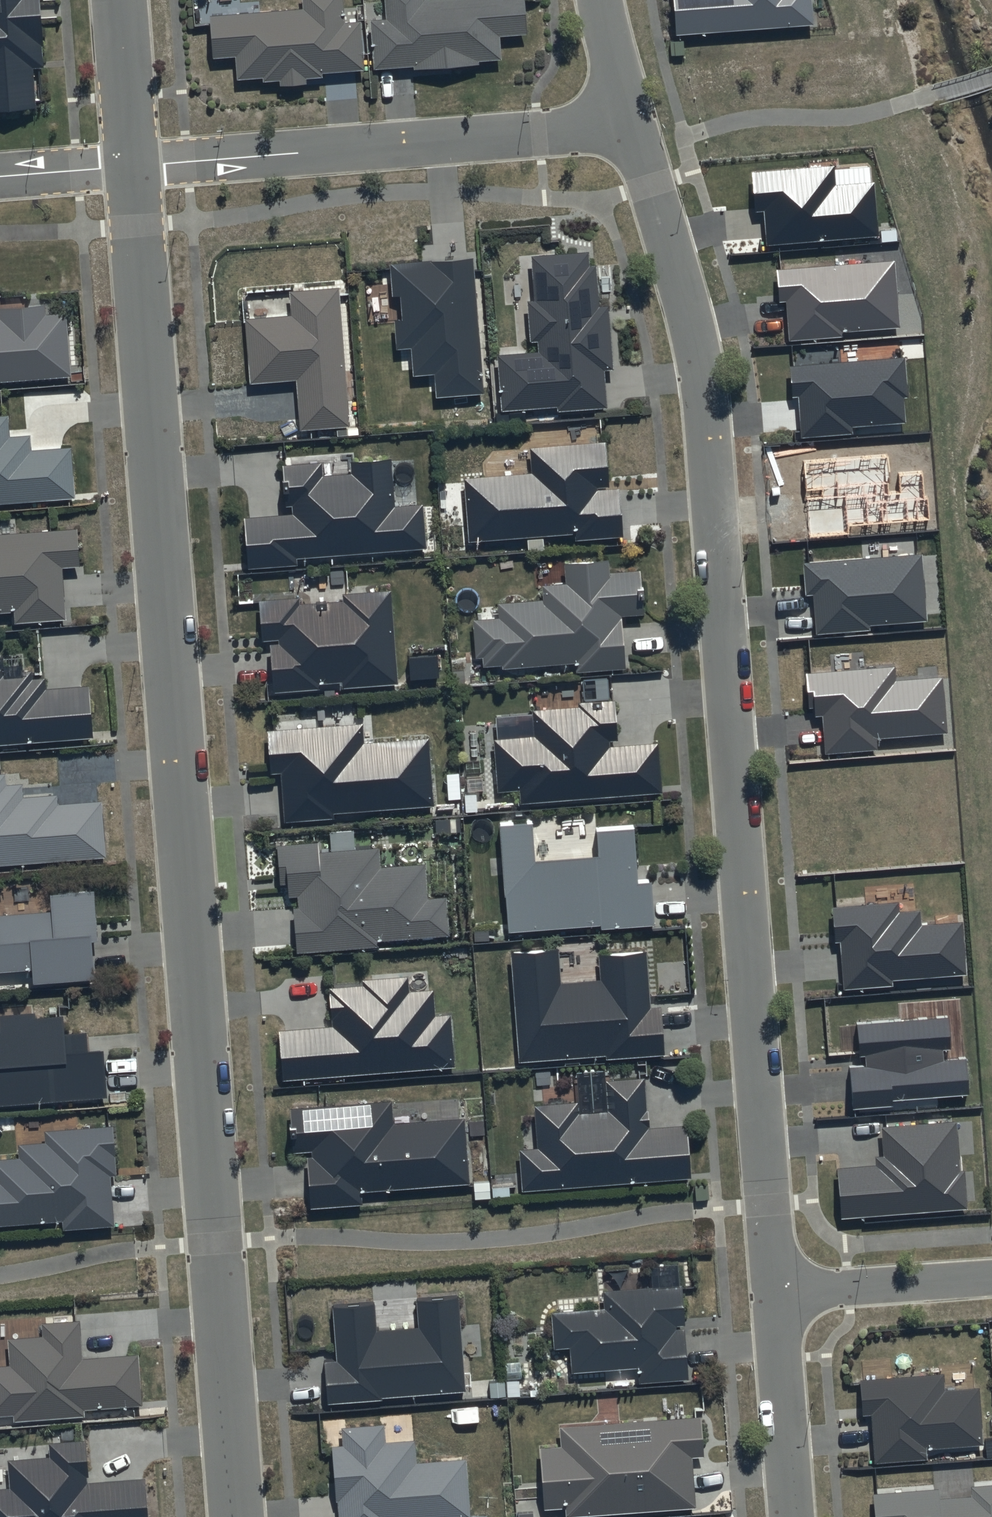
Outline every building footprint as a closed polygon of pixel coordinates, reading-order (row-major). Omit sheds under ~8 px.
[(39,115),(36,76),(47,75),(40,0),(0,0),(0,118),(39,115)] [(212,17),(215,60),(237,58),(239,82),(266,80),(266,83),(282,82),(283,88),(308,87),(308,79),(324,78),(323,74),(365,70),(362,24),(347,25),(345,0),(305,0),(306,10),(212,17)] [(388,22),(373,23),(377,71),(417,68),(418,72),(481,67),(481,64),(505,63),(503,39),(529,37),(526,0),(449,0),(428,2),(428,0),(387,0),(388,22)] [(677,37),(815,27),(813,0),(674,0),(677,37)] [(830,168),(755,174),(757,196),(779,194),(780,203),(766,204),(769,242),(810,239),(809,236),(874,231),(870,185),(832,188),(830,168)] [(587,246),(529,250),(532,295),(524,295),(528,337),(537,336),(537,347),(497,350),(501,403),(557,399),(557,405),(605,402),(603,364),(611,363),(607,300),(598,300),(595,259),(588,260),(587,246)] [(471,253),(388,258),(390,291),(398,290),(400,315),(392,315),(394,344),(406,343),(407,352),(411,352),(412,369),(434,368),(436,390),(480,387),(471,253)] [(892,256),(775,264),(777,295),(784,295),(787,335),(841,331),(840,326),(897,322),(892,256)] [(338,281),(287,285),(289,310),(245,313),(249,377),(296,374),(299,424),(348,420),(338,281)] [(70,370),(65,307),(45,308),(44,299),(0,302),(0,375),(70,370)] [(905,351),(786,360),(789,392),(796,391),(799,431),(852,427),(852,421),(904,418),(902,394),(908,394),(905,351)] [(0,410),(0,498),(74,492),(70,442),(29,445),(28,430),(9,431),(7,409),(0,410)] [(604,437),(528,443),(530,469),(463,474),(467,535),(574,528),(574,535),(621,532),(618,483),(607,483),(604,437)] [(321,456),(281,459),(284,501),(290,500),(291,508),(243,512),(246,563),(295,559),(294,552),(425,542),(421,499),(393,501),(390,453),(348,456),(349,468),(322,470),(321,456)] [(885,455),(802,461),(808,537),(850,534),(849,526),(929,520),(928,501),(924,501),(922,471),(887,474),(885,455)] [(0,529),(0,607),(12,606),(13,618),(65,615),(61,562),(79,561),(76,524),(0,529)] [(920,550),(802,558),(804,589),(812,589),(814,629),(868,625),(868,619),(924,616),(920,550)] [(607,554),(563,558),(565,578),(540,580),(541,595),(496,598),(497,613),(472,615),(475,653),(482,653),(483,661),(501,660),(501,664),(574,659),(575,668),(624,664),(620,611),(642,609),(639,565),(608,567),(607,554)] [(297,592),(257,595),(260,636),(278,634),(278,638),(269,639),(273,688),(319,684),(318,679),(341,677),(342,683),(397,679),(390,585),(341,589),(342,596),(298,599),(297,592)] [(0,660),(0,740),(92,734),(89,680),(45,683),(45,673),(31,674),(31,666),(4,668),(3,660),(0,660)] [(889,669),(810,675),(812,699),(832,698),(832,706),(825,707),(828,748),(872,744),(872,733),(943,727),(939,679),(891,683),(889,669)] [(531,706),(533,732),(493,735),(497,787),(519,785),(520,797),(660,787),(656,739),(609,742),(608,736),(616,736),(613,695),(576,698),(576,702),(531,706)] [(361,719),(266,725),(269,768),(280,768),(284,817),(333,813),(333,808),(432,801),(427,733),(363,738),(361,719)] [(0,768),(0,860),(105,852),(101,796),(56,799),(55,790),(23,792),(22,779),(6,780),(5,768),(0,768)] [(530,817),(499,819),(506,926),(599,920),(599,923),(653,919),(649,875),(636,876),(632,821),(596,824),(598,850),(533,855),(530,817)] [(316,838),(277,840),(279,879),(287,878),(288,893),(297,892),(297,902),(292,903),(295,948),(378,942),(378,936),(449,931),(446,892),(427,894),(425,859),(379,862),(378,844),(317,848),(316,838)] [(32,963),(33,977),(93,972),(90,936),(98,935),(94,884),(48,888),(50,905),(0,909),(0,965),(32,963)] [(897,898),(829,902),(832,937),(839,936),(843,985),(891,982),(891,976),(964,970),(961,918),(920,921),(919,906),(897,908),(897,898)] [(558,944),(510,947),(518,1057),(605,1051),(606,1054),(663,1050),(660,1001),(650,1002),(646,947),(598,951),(600,975),(560,978),(558,944)] [(362,981),(328,983),(331,1022),(279,1026),(283,1075),(453,1062),(449,1011),(434,1012),(432,986),(409,988),(408,972),(361,975),(362,981)] [(0,1009),(0,1098),(105,1091),(102,1043),(87,1044),(85,1027),(64,1028),(62,1009),(34,1011),(33,1007),(0,1009)] [(948,1019),(860,1026),(863,1067),(849,1068),(852,1111),(896,1108),(896,1102),(969,1096),(967,1058),(943,1060),(942,1049),(950,1048),(948,1019)] [(577,1098),(533,1102),(537,1145),(518,1146),(521,1186),(689,1174),(686,1122),(647,1124),(643,1073),(605,1076),(604,1066),(575,1068),(577,1098)] [(392,1097),(289,1104),(292,1148),(311,1147),(312,1153),(306,1154),(310,1205),(362,1201),(361,1188),(469,1180),(464,1114),(393,1119),(392,1097)] [(873,1151),(874,1161),(837,1164),(840,1213),(966,1204),(964,1168),(959,1168),(955,1118),(879,1123),(881,1151),(873,1151)] [(43,1127),(44,1137),(17,1140),(18,1153),(0,1154),(0,1221),(63,1216),(64,1225),(113,1221),(110,1171),(116,1171),(113,1122),(43,1127)] [(681,1282),(603,1288),(604,1305),(551,1308),(553,1345),(570,1344),(571,1368),(638,1364),(639,1378),(687,1375),(683,1325),(675,1325),(675,1322),(683,1321),(681,1282)] [(374,1299),(332,1302),(336,1357),(324,1357),(327,1399),(381,1395),(381,1393),(465,1387),(458,1292),(415,1296),(417,1323),(376,1326),(374,1299)] [(42,1320),(43,1333),(8,1335),(10,1361),(0,1362),(0,1412),(13,1411),(14,1418),(85,1413),(84,1406),(141,1402),(137,1351),(81,1355),(79,1317),(42,1320)] [(941,1372),(859,1378),(861,1412),(871,1412),(874,1458),(924,1454),(923,1444),(980,1439),(976,1385),(942,1388),(941,1372)] [(699,1413),(559,1424),(561,1443),(539,1444),(543,1507),(565,1505),(566,1513),(694,1503),(690,1454),(702,1453),(699,1413)] [(341,1424),(342,1442),(331,1443),(336,1498),(337,1498),(339,1516),(426,1516),(470,1514),(465,1456),(416,1459),(414,1437),(385,1439),(384,1421),(341,1424)] [(49,1440),(50,1454),(9,1457),(11,1485),(0,1486),(0,1516),(149,1516),(145,1474),(89,1478),(86,1437),(49,1440)] [(872,1490),(875,1516),(991,1516),(991,1482),(970,1484),(971,1493),(939,1496),(938,1484),(872,1490)]
